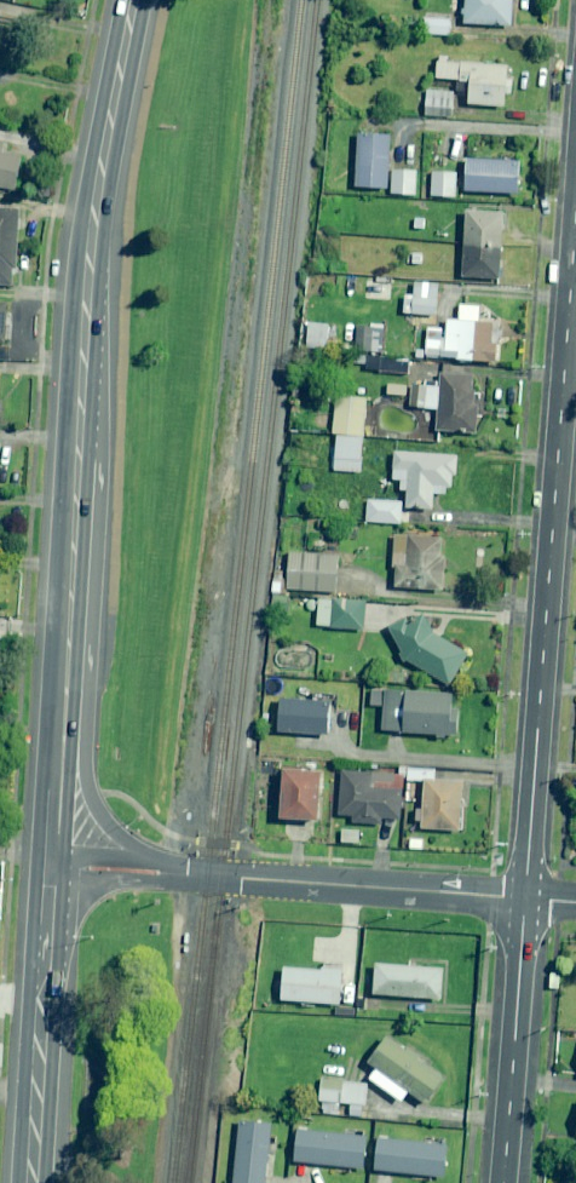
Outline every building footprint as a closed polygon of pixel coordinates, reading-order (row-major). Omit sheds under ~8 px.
[(464,23),(511,25),(512,0),(465,0),(464,23)] [(449,19),(424,18),(424,33),(448,35),(449,19)] [(436,78),(459,80),(458,93),(469,94),(468,104),(503,106),(504,92),(511,93),(512,79),(507,79),(507,66),(437,61),(436,78)] [(453,91),(426,90),(425,115),(452,116),(453,91)] [(389,137),(357,136),(355,187),(387,188),(389,137)] [(16,189),(22,154),(0,150),(0,186),(16,189)] [(518,161),(466,159),(465,191),(517,193),(518,161)] [(416,171),(392,170),(391,194),(415,195),(416,171)] [(456,173),(432,171),(431,195),(455,197),(456,173)] [(0,207),(0,284),(13,285),(19,209),(0,207)] [(502,213),(466,210),(462,277),(498,279),(502,213)] [(389,283),(366,282),(365,299),(388,301),(389,283)] [(437,284),(413,283),(412,314),(436,315),(437,284)] [(478,309),(466,308),(465,320),(448,319),(447,334),(428,333),(426,356),(496,362),(497,342),(490,342),(492,323),(477,322),(478,309)] [(408,359),(379,358),(379,372),(408,373),(408,359)] [(473,375),(441,373),(440,382),(411,380),(409,407),(438,409),(437,430),(475,432),(478,395),(472,395),(473,375)] [(337,433),(362,435),(365,397),(336,395),(333,433),(337,433)] [(362,435),(337,433),(334,470),(360,472),(362,435)] [(457,455),(394,452),(392,479),(401,480),(400,490),(407,491),(406,507),(432,509),(433,493),(455,494),(457,455)] [(402,502),(367,499),(366,521),(400,524),(402,502)] [(442,538),(394,535),(392,567),(395,567),(394,587),(442,590),(444,556),(441,556),(442,538)] [(337,555),(289,552),(286,589),(335,592),(337,555)] [(364,601),(319,597),(317,626),(362,629),(364,601)] [(410,625),(405,618),(388,628),(391,634),(401,652),(399,653),(403,662),(406,660),(449,684),(467,652),(432,633),(424,618),(410,625)] [(453,694),(372,688),(370,705),(384,706),(382,730),(457,736),(459,711),(451,710),(453,694)] [(329,702),(280,698),(277,731),(326,735),(329,702)] [(319,771),(282,769),(280,819),(317,820),(319,771)] [(370,772),(341,770),(339,814),(353,815),(352,822),(381,824),(381,818),(401,820),(403,791),(369,789),(370,772)] [(415,820),(422,820),(421,828),(460,830),(462,783),(424,781),(423,803),(416,803),(415,820)] [(442,969),(376,964),(373,994),(440,999),(442,969)] [(366,1010),(366,994),(341,994),(341,1009),(366,1010)] [(444,1077),(386,1037),(368,1062),(377,1068),(369,1079),(401,1101),(408,1092),(425,1103),(444,1077)] [(366,1084),(343,1082),(341,1103),(365,1104),(366,1084)] [(239,1121),(233,1182),(265,1182),(271,1124),(239,1121)] [(365,1137),(297,1130),(294,1162),(363,1168),(365,1137)] [(446,1145),(377,1139),(374,1170),(443,1177),(446,1145)]
